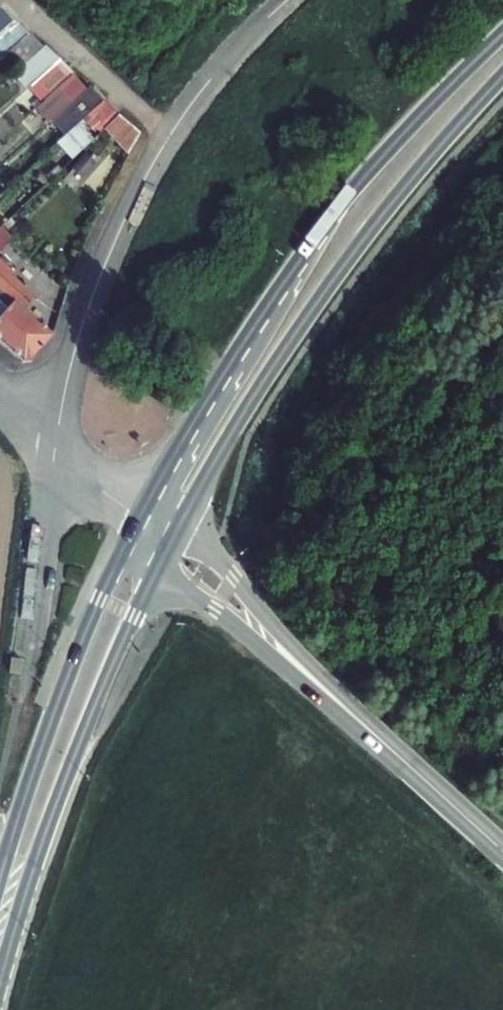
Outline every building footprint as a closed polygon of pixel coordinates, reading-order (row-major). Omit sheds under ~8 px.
[(13,18),(0,3),(0,30),(13,18)] [(28,32),(15,16),(13,18),(0,30),(0,57),(3,55),(28,32)] [(44,46),(30,30),(28,32),(3,55),(17,70),(44,46)] [(28,87),(60,57),(45,44),(44,46),(17,70),(13,74),(26,88),(28,87)] [(28,87),(42,102),(73,72),(60,57),(28,87)] [(49,122),(51,119),(87,87),(73,72),(42,102),(35,108),(49,122)] [(79,122),(82,119),(103,100),(90,84),(87,87),(51,119),(65,134),(79,122)] [(82,119),(96,133),(117,112),(105,99),(103,100),(82,119)] [(140,132),(118,112),(104,127),(128,153),(140,132)] [(93,138),(79,122),(65,134),(56,142),(72,158),(93,138)] [(85,152),(72,167),(83,177),(96,161),(85,152)] [(49,179),(41,173),(36,179),(44,185),(49,179)] [(11,217),(4,224),(8,228),(15,222),(11,217)] [(11,235),(0,225),(0,249),(11,235)] [(22,362),(31,362),(55,333),(26,307),(36,295),(11,273),(13,270),(0,258),(0,343),(22,362)] [(23,658),(11,657),(9,673),(21,674),(23,658)]
